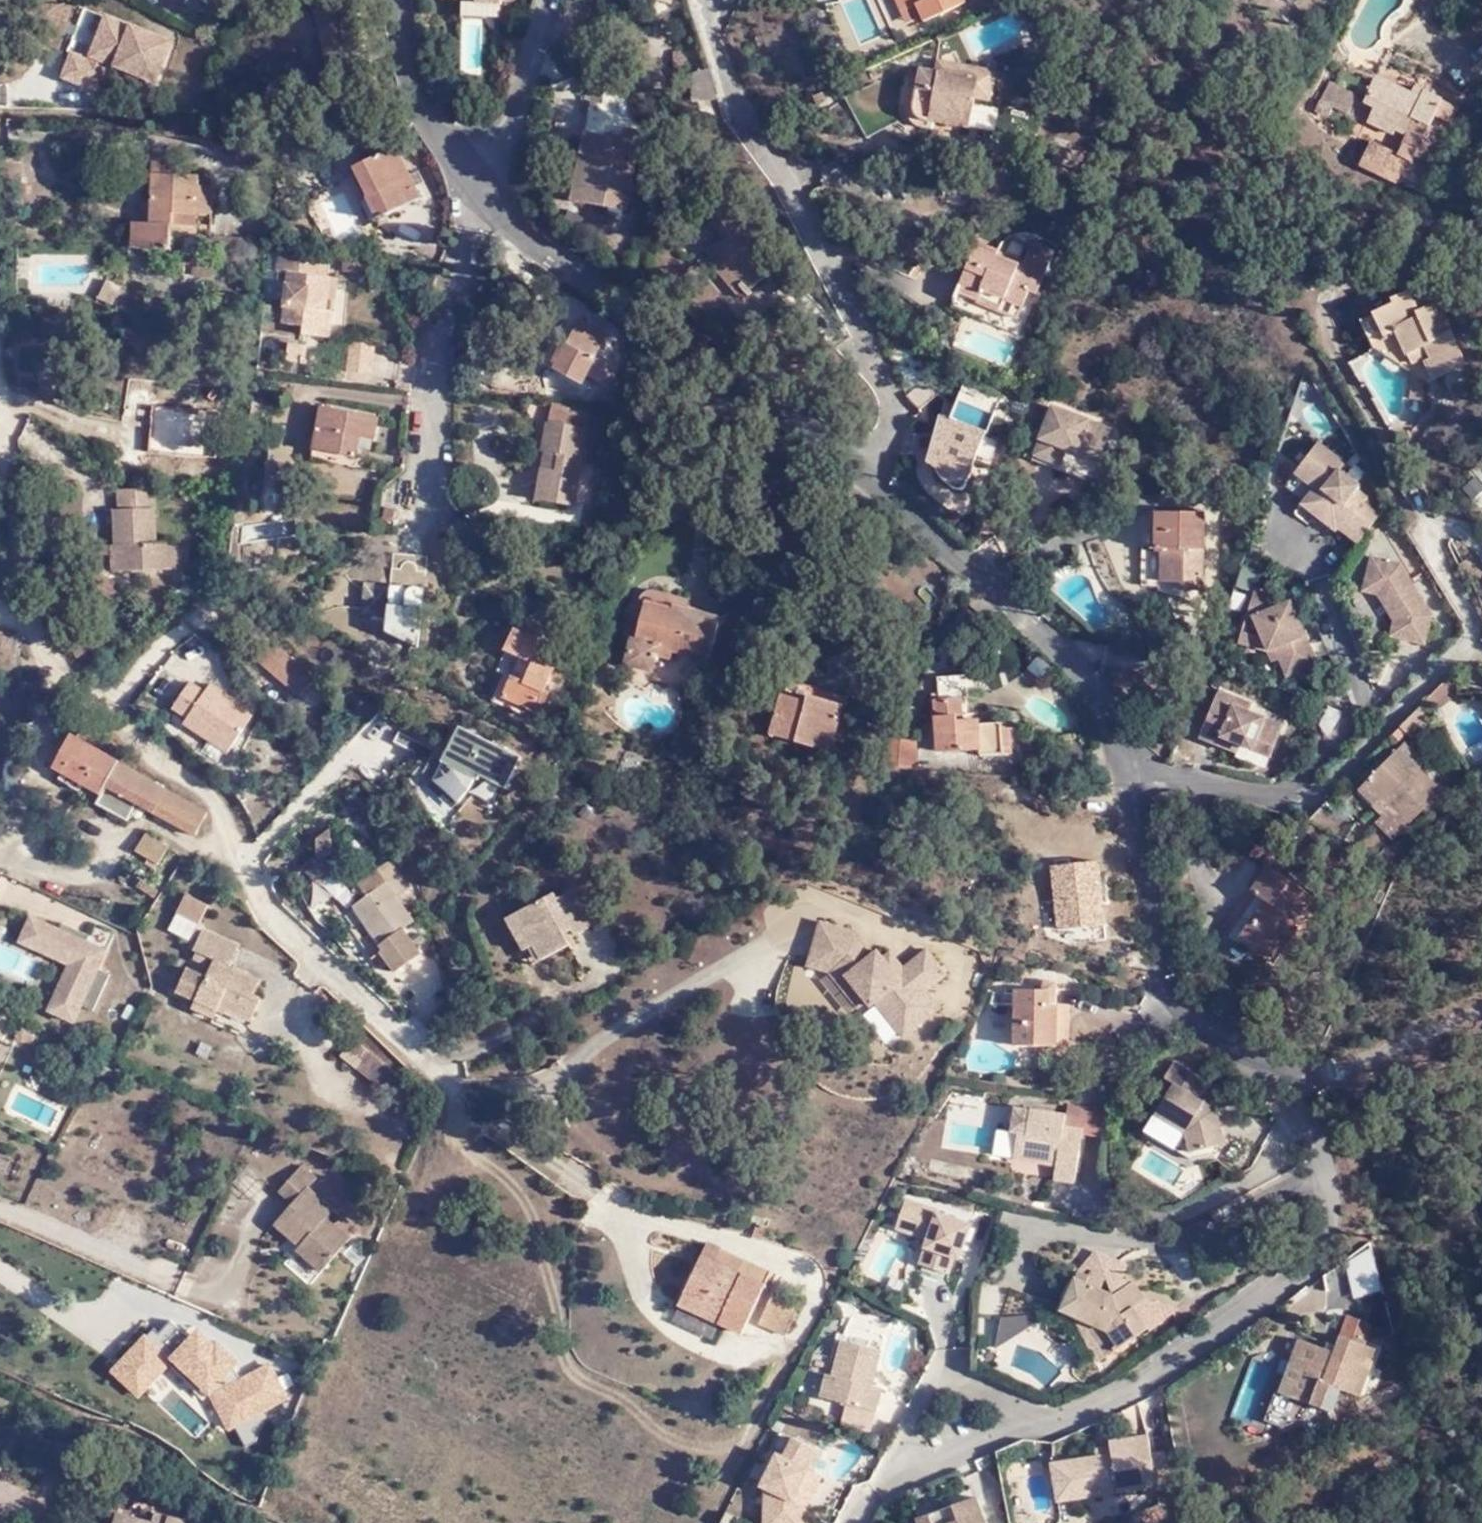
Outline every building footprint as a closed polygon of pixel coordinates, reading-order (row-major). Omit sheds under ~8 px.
[(887,39),(920,24),(913,10),(897,17),(888,0),(867,0),(887,39)] [(897,17),(913,10),(920,24),(955,7),(951,0),(888,0),(897,17)] [(100,90),(108,65),(160,82),(175,35),(104,12),(90,55),(69,48),(60,77),(100,90)] [(668,50),(654,48),(652,63),(666,65),(668,50)] [(1415,129),(1426,104),(1398,90),(1396,95),(1360,77),(1348,106),(1357,110),(1351,124),(1386,142),(1381,156),(1353,144),(1342,169),(1404,198),(1414,174),(1410,172),(1426,135),(1415,129)] [(991,89),(919,83),(914,123),(922,133),(969,139),(975,110),(988,111),(991,89)] [(1339,96),(1312,83),(1304,101),(1330,115),(1339,96)] [(725,103),(717,86),(700,96),(708,112),(725,103)] [(1438,110),(1426,104),(1415,129),(1426,135),(1438,110)] [(629,200),(640,122),(584,110),(573,193),(629,200)] [(401,182),(411,177),(397,149),(386,153),(401,182)] [(423,201),(411,177),(401,182),(386,153),(352,169),(365,199),(358,202),(371,226),(423,201)] [(178,200),(203,201),(211,202),(214,174),(201,173),(201,163),(157,161),(154,212),(137,211),(137,238),(172,241),(174,216),(179,216),(178,200)] [(753,235),(758,232),(761,230),(739,193),(707,209),(719,229),(703,236),(716,261),(725,255),(748,280),(762,269),(759,257),(766,253),(753,235)] [(202,218),(203,201),(178,200),(179,216),(202,218)] [(245,253),(246,225),(218,224),(216,251),(245,253)] [(772,249),(758,232),(753,235),(766,253),(772,249)] [(952,272),(1011,298),(1019,281),(1026,284),(1043,242),(1022,234),(1011,259),(983,247),(985,242),(968,234),(952,272)] [(323,258),(278,253),(277,272),(279,272),(278,281),(286,283),(281,324),(300,326),(300,336),(325,339),(327,310),(321,309),(324,278),(321,277),(323,258)] [(725,255),(716,261),(739,287),(748,280),(725,255)] [(127,276),(108,266),(98,284),(115,294),(127,276)] [(1001,324),(1011,298),(952,272),(940,299),(1001,324)] [(1467,367),(1435,306),(1419,313),(1412,304),(1407,293),(1390,302),(1392,308),(1373,317),(1375,321),(1357,327),(1366,347),(1414,388),(1430,383),(1432,385),(1467,367)] [(1412,304),(1419,313),(1435,306),(1431,296),(1412,304)] [(605,333),(565,310),(541,360),(580,382),(605,333)] [(252,331),(234,329),(233,342),(251,344),(252,331)] [(370,345),(348,342),(346,373),(369,375),(370,345)] [(300,346),(286,345),(283,361),(299,362),(300,346)] [(1416,393),(1407,391),(1405,406),(1415,408),(1416,393)] [(590,409),(552,402),(551,409),(588,417),(590,409)] [(315,444),(365,456),(374,419),(323,407),(315,444)] [(588,417),(551,409),(545,454),(560,457),(557,474),(542,472),(538,499),(575,506),(581,462),(588,417)] [(1094,465),(1107,433),(1049,410),(1028,463),(1054,473),(1063,453),(1094,465)] [(602,420),(588,417),(581,462),(594,463),(602,420)] [(964,485),(982,435),(947,422),(929,471),(943,484),(946,488),(950,490),(952,492),(955,492),(958,493),(960,492),(962,490),(963,488),(964,485)] [(1346,537),(1364,507),(1357,500),(1360,494),(1348,486),(1351,483),(1332,467),(1336,459),(1309,438),(1292,461),(1318,483),(1305,497),(1311,515),(1325,527),(1327,523),(1346,537)] [(362,469),(365,456),(315,444),(311,457),(362,469)] [(1086,486),(1094,465),(1063,453),(1054,473),(1086,486)] [(560,457),(545,454),(542,472),(557,474),(560,457)] [(216,482),(216,460),(165,461),(166,483),(216,482)] [(1291,499),(1311,515),(1305,497),(1318,483),(1292,461),(1288,467),(1305,483),(1291,499)] [(164,549),(154,499),(117,505),(122,524),(116,525),(125,568),(117,569),(119,587),(185,577),(181,548),(164,549)] [(1371,514),(1364,507),(1346,537),(1349,539),(1371,514)] [(1205,590),(1205,512),(1154,513),(1153,551),(1161,550),(1162,582),(1182,582),(1182,589),(1205,590)] [(1423,616),(1391,563),(1363,558),(1353,590),(1372,595),(1385,622),(1382,638),(1416,643),(1423,616)] [(115,594),(98,579),(89,592),(107,605),(115,594)] [(1299,630),(1281,602),(1244,590),(1232,632),(1252,639),(1252,649),(1259,651),(1262,657),(1270,654),(1273,662),(1283,677),(1315,659),(1299,630)] [(1298,607),(1281,602),(1299,630),(1298,607)] [(659,650),(673,654),(708,663),(719,621),(674,608),(672,613),(643,606),(635,640),(629,638),(622,667),(652,675),(657,659),(659,650)] [(1252,639),(1232,632),(1229,642),(1252,649),(1252,639)] [(6,658),(12,642),(0,638),(0,656),(6,658)] [(315,676),(273,644),(260,661),(301,694),(315,676)] [(672,663),(673,654),(659,650),(657,659),(672,663)] [(1266,666),(1273,662),(1270,654),(1262,657),(1266,666)] [(548,672),(519,657),(502,695),(537,713),(546,693),(540,691),(548,672)] [(991,734),(990,709),(967,711),(967,705),(953,705),(951,685),(956,685),(955,662),(925,664),(926,680),(917,681),(920,706),(925,707),(928,739),(970,735),(991,734)] [(254,715),(196,673),(167,712),(225,754),(254,715)] [(781,696),(844,713),(847,700),(785,683),(781,696)] [(1455,693),(1440,683),(1425,701),(1432,707),(1437,704),(1441,709),(1455,693)] [(832,755),(844,713),(781,696),(770,736),(832,755)] [(1250,709),(1215,699),(1200,749),(1237,759),(1238,752),(1273,761),(1283,730),(1248,720),(1250,709)] [(1433,720),(1420,708),(1402,730),(1414,740),(1433,720)] [(997,709),(990,709),(991,734),(970,735),(970,745),(1000,743),(997,709)] [(506,789),(523,755),(456,723),(415,808),(452,826),(476,775),(506,789)] [(911,730),(885,728),(874,756),(908,759),(911,730)] [(56,767),(76,778),(94,747),(67,732),(59,744),(67,750),(56,767)] [(94,747),(76,778),(102,793),(106,782),(135,799),(193,834),(206,814),(94,747)] [(1396,810),(1388,818),(1381,825),(1398,844),(1444,794),(1402,752),(1370,784),(1396,810)] [(994,767),(1011,769),(1010,760),(994,758),(994,767)] [(106,782),(102,793),(96,804),(124,820),(135,799),(106,782)] [(1363,791),(1388,818),(1396,810),(1370,784),(1363,791)] [(165,848),(145,836),(136,854),(155,865),(165,848)] [(1262,912),(1242,939),(1269,958),(1320,887),(1277,853),(1258,877),(1267,884),(1252,902),(1262,912)] [(393,886),(373,901),(361,910),(393,956),(390,959),(404,977),(429,959),(411,935),(424,927),(406,902),(421,893),(397,865),(385,876),(393,886)] [(364,890),(373,901),(393,886),(385,876),(364,890)] [(547,947),(556,961),(582,945),(579,939),(601,926),(580,891),(568,898),(563,894),(520,921),(538,952),(547,947)] [(205,901),(184,892),(175,910),(198,920),(205,901)] [(1229,931),(1242,939),(1262,912),(1252,902),(1229,931)] [(109,951),(26,915),(15,941),(70,965),(49,1011),(72,1021),(80,1003),(95,1009),(111,974),(101,970),(109,951)] [(936,1013),(922,995),(943,979),(923,954),(900,973),(893,979),(879,962),(874,955),(870,958),(852,936),(817,926),(804,969),(826,975),(843,980),(863,1005),(867,1010),(872,1006),(900,1041),(936,1013)] [(195,1002),(216,1012),(218,1008),(248,1021),(258,999),(251,995),(257,981),(230,968),(237,948),(203,933),(193,949),(194,954),(192,959),(204,965),(205,962),(210,964),(203,978),(185,969),(173,992),(195,1002)] [(545,968),(556,961),(547,947),(538,952),(535,954),(545,968)] [(900,973),(887,956),(879,962),(893,979),(900,973)] [(1016,991),(1033,991),(1033,975),(1007,974),(1001,990),(1016,991)] [(863,1005),(843,980),(826,975),(854,1011),(863,1005)] [(1057,992),(1033,991),(1016,991),(1015,1046),(1056,1045),(1057,1008),(1057,992)] [(212,1019),(216,1012),(195,1002),(191,1009),(212,1019)] [(1069,1009),(1057,1008),(1056,1045),(1070,1045),(1069,1009)] [(31,1033),(18,1025),(10,1037),(24,1044),(31,1033)] [(1209,1082),(1179,1064),(1169,1080),(1176,1084),(1157,1114),(1186,1133),(1188,1154),(1223,1147),(1217,1110),(1199,1098),(1209,1082)] [(1069,1139),(1070,1124),(1062,1122),(1065,1112),(1013,1103),(1008,1128),(1015,1129),(1011,1156),(1054,1161),(1053,1175),(1071,1177),(1077,1139),(1069,1139)] [(1079,1126),(1070,1124),(1069,1139),(1077,1139),(1079,1126)] [(316,1176),(303,1164),(277,1191),(291,1203),(273,1223),(297,1246),(294,1248),(318,1271),(348,1238),(344,1236),(351,1228),(336,1214),(330,1221),(323,1216),(332,1208),(308,1185),(316,1176)] [(940,1208),(908,1198),(901,1224),(929,1234),(922,1259),(949,1268),(954,1250),(960,1251),(969,1220),(939,1211),(940,1208)] [(699,1258),(741,1276),(747,1262),(707,1244),(699,1258)] [(765,1288),(741,1276),(699,1258),(683,1296),(721,1314),(717,1323),(743,1336),(765,1288)] [(1113,1294),(1110,1290),(1107,1292),(1083,1282),(1085,1277),(1076,1273),(1059,1311),(1081,1321),(1102,1323),(1120,1347),(1146,1326),(1131,1306),(1145,1296),(1133,1280),(1113,1294)] [(1129,1275),(1110,1290),(1113,1294),(1133,1280),(1129,1275)] [(802,1304),(780,1293),(764,1327),(786,1338),(802,1304)] [(679,1305),(717,1323),(721,1314),(683,1296),(679,1305)] [(218,1404),(230,1424),(247,1416),(272,1404),(277,1402),(266,1379),(249,1387),(238,1366),(207,1327),(197,1335),(175,1313),(164,1325),(159,1322),(110,1371),(137,1398),(166,1367),(175,1354),(214,1395),(218,1404)] [(997,1317),(1000,1362),(1013,1362),(1011,1338),(1037,1336),(1036,1314),(997,1317)] [(1338,1337),(1356,1343),(1363,1324),(1345,1317),(1338,1337)] [(1102,1323),(1081,1321),(1106,1359),(1120,1347),(1102,1323)] [(834,1370),(843,1335),(836,1333),(825,1368),(834,1370)] [(876,1346),(843,1335),(834,1370),(825,1368),(816,1392),(871,1408),(878,1384),(866,1382),(876,1346)] [(1373,1349),(1356,1343),(1338,1337),(1333,1353),(1297,1340),(1290,1357),(1301,1361),(1288,1395),(1311,1403),(1319,1380),(1339,1387),(1358,1393),(1373,1349)] [(1278,1391),(1288,1395),(1301,1361),(1290,1357),(1278,1391)] [(1331,1410),(1339,1387),(1319,1380),(1311,1403),(1331,1410)] [(1311,1403),(1288,1395),(1282,1410),(1300,1417),(1311,1403)] [(220,1429),(230,1424),(218,1404),(209,1408),(220,1429)] [(272,1404),(247,1416),(255,1431),(279,1418),(272,1404)] [(807,1466),(816,1449),(786,1434),(778,1452),(770,1449),(752,1478),(761,1485),(762,1522),(798,1522),(797,1499),(786,1494),(803,1465),(807,1466)] [(1062,1462),(1069,1498),(1150,1485),(1141,1436),(1103,1441),(1105,1447),(1107,1454),(1088,1457),(1062,1462)] [(1107,1454),(1105,1447),(1087,1450),(1088,1457),(1107,1454)] [(1053,1501),(1069,1498),(1062,1462),(1046,1464),(1053,1501)] [(816,1471),(807,1466),(803,1465),(786,1494),(797,1499),(816,1471)] [(928,1522),(984,1522),(971,1492),(923,1510),(928,1522)] [(151,1511),(149,1521),(116,1510),(112,1522),(191,1522),(151,1511)] [(923,1510),(911,1514),(914,1522),(928,1522),(923,1510)]
